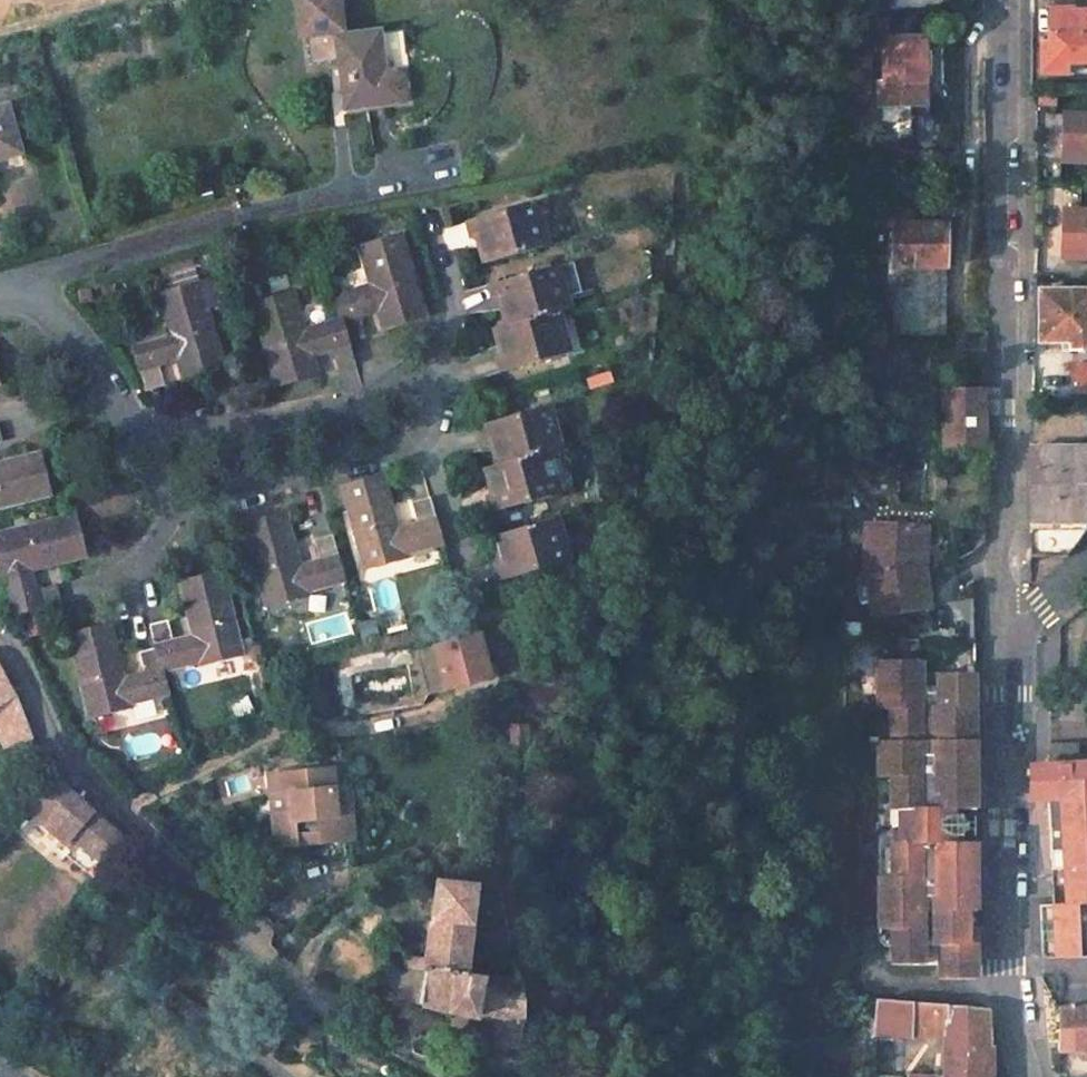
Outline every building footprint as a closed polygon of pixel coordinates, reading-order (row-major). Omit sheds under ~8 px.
[(295,36),(338,30),(333,0),(289,0),(295,36)] [(1040,75),(1066,76),(1067,64),(1086,64),(1086,12),(1065,12),(1065,9),(1049,9),(1049,44),(1040,44),(1040,75)] [(883,17),(868,17),(868,32),(883,31),(883,17)] [(379,31),(335,37),(346,108),(371,105),(395,101),(400,97),(401,95),(403,94),(403,92),(404,90),(404,88),(404,86),(404,84),(403,82),(402,79),(400,77),(398,75),(396,73),(393,71),(391,71),(388,70),(385,71),(379,31)] [(927,36),(884,36),(884,82),(877,81),(877,104),(928,104),(927,36)] [(0,107),(0,158),(21,152),(7,105),(0,107)] [(1066,115),(1064,155),(1086,156),(1086,116),(1066,115)] [(950,163),(952,144),(919,141),(917,159),(950,163)] [(536,201),(467,221),(472,237),(477,235),(485,262),(549,244),(536,201)] [(946,207),(879,208),(878,222),(895,222),(946,222),(946,209),(946,207)] [(1063,213),(1062,259),(1086,259),(1086,214),(1063,213)] [(946,222),(895,222),(894,265),(942,265),(946,265),(946,222)] [(292,292),(252,304),(275,383),(317,371),(312,354),(331,349),(338,370),(356,364),(349,341),(364,336),(358,315),(378,310),(382,326),(424,313),(400,235),(359,247),(370,283),(335,293),(342,317),(304,328),(292,292)] [(556,265),(489,284),(494,300),(499,298),(507,325),(494,329),(502,354),(497,356),(501,372),(570,352),(558,310),(569,307),(556,265)] [(942,265),(894,265),(894,331),(933,331),(942,331),(942,265)] [(170,330),(133,341),(147,390),(164,385),(158,366),(178,360),(183,377),(224,365),(201,284),(159,295),(170,330)] [(1039,342),(1070,342),(1070,348),(1086,348),(1086,292),(1039,292),(1039,342)] [(989,390),(945,390),(945,445),(989,445),(989,390)] [(549,405),(481,424),(485,440),(490,438),(497,465),(484,468),(493,495),(488,496),(492,511),(562,492),(550,450),(561,447),(549,405)] [(1032,556),(1066,557),(1080,543),(1086,531),(1086,447),(1032,447),(1033,491),(1032,556)] [(49,495),(38,453),(0,463),(0,507),(49,495)] [(384,475),(341,487),(364,567),(442,545),(429,497),(411,502),(417,521),(398,527),(384,475)] [(286,513),(244,525),(265,603),(345,581),(332,533),(314,538),(320,559),(301,565),(286,513)] [(0,532),(0,555),(14,614),(62,602),(57,584),(37,589),(32,569),(86,556),(76,515),(0,532)] [(557,518),(493,536),(501,563),(497,564),(501,579),(569,560),(557,518)] [(871,529),(871,581),(878,582),(884,618),(930,611),(923,574),(914,576),(914,528),(871,529)] [(914,528),(914,576),(923,574),(923,528),(914,528)] [(112,625),(70,635),(89,714),(166,694),(161,672),(242,651),(222,573),(180,583),(193,636),(173,641),(168,620),(149,624),(155,647),(136,651),(142,673),(125,677),(112,625)] [(1055,664),(1054,633),(1039,633),(1040,665),(1055,664)] [(478,634),(415,651),(426,694),(489,678),(478,634)] [(977,644),(879,636),(879,733),(894,733),(894,770),(879,769),(880,806),(894,806),(895,904),(880,905),(880,930),(894,929),(895,964),(941,963),(942,978),(977,979),(978,961),(977,644)] [(15,694),(0,669),(0,705),(15,694)] [(0,705),(0,727),(25,717),(15,694),(0,705)] [(0,727),(0,739),(3,747),(33,736),(25,717),(0,727)] [(528,727),(513,727),(513,748),(528,748),(528,727)] [(1077,754),(1076,742),(1048,744),(1048,751),(1048,766),(1031,767),(1031,801),(1050,800),(1053,852),(1062,852),(1065,905),(1056,906),(1038,907),(1041,960),(1086,959),(1086,754),(1077,754)] [(332,767),(279,773),(280,792),(291,791),(294,812),(283,813),(272,813),(275,845),(339,838),(334,786),(332,767)] [(58,780),(28,810),(68,844),(72,838),(105,866),(123,838),(59,782),(58,780)] [(349,785),(334,786),(339,838),(354,837),(349,785)] [(291,791),(280,792),(283,813),(294,812),(291,791)] [(105,866),(72,838),(68,844),(60,854),(94,884),(105,866)] [(477,888),(435,882),(425,958),(404,954),(402,967),(424,970),(419,1006),(437,1010),(436,1016),(445,1019),(446,1011),(467,1016),(465,1026),(480,1030),(482,1016),(496,1019),(493,1043),(521,1048),(523,1024),(522,1000),(519,982),(466,976),(477,888)] [(394,949),(380,946),(376,962),(391,966),(394,949)] [(424,970),(402,967),(398,1001),(419,1006),(424,970)] [(254,986),(264,995),(270,988),(260,979),(254,986)] [(878,999),(875,1033),(945,1036),(945,1076),(993,1076),(993,1048),(989,1048),(988,1008),(878,999)] [(1058,1010),(1058,1054),(1086,1052),(1086,1008),(1058,1010)]
